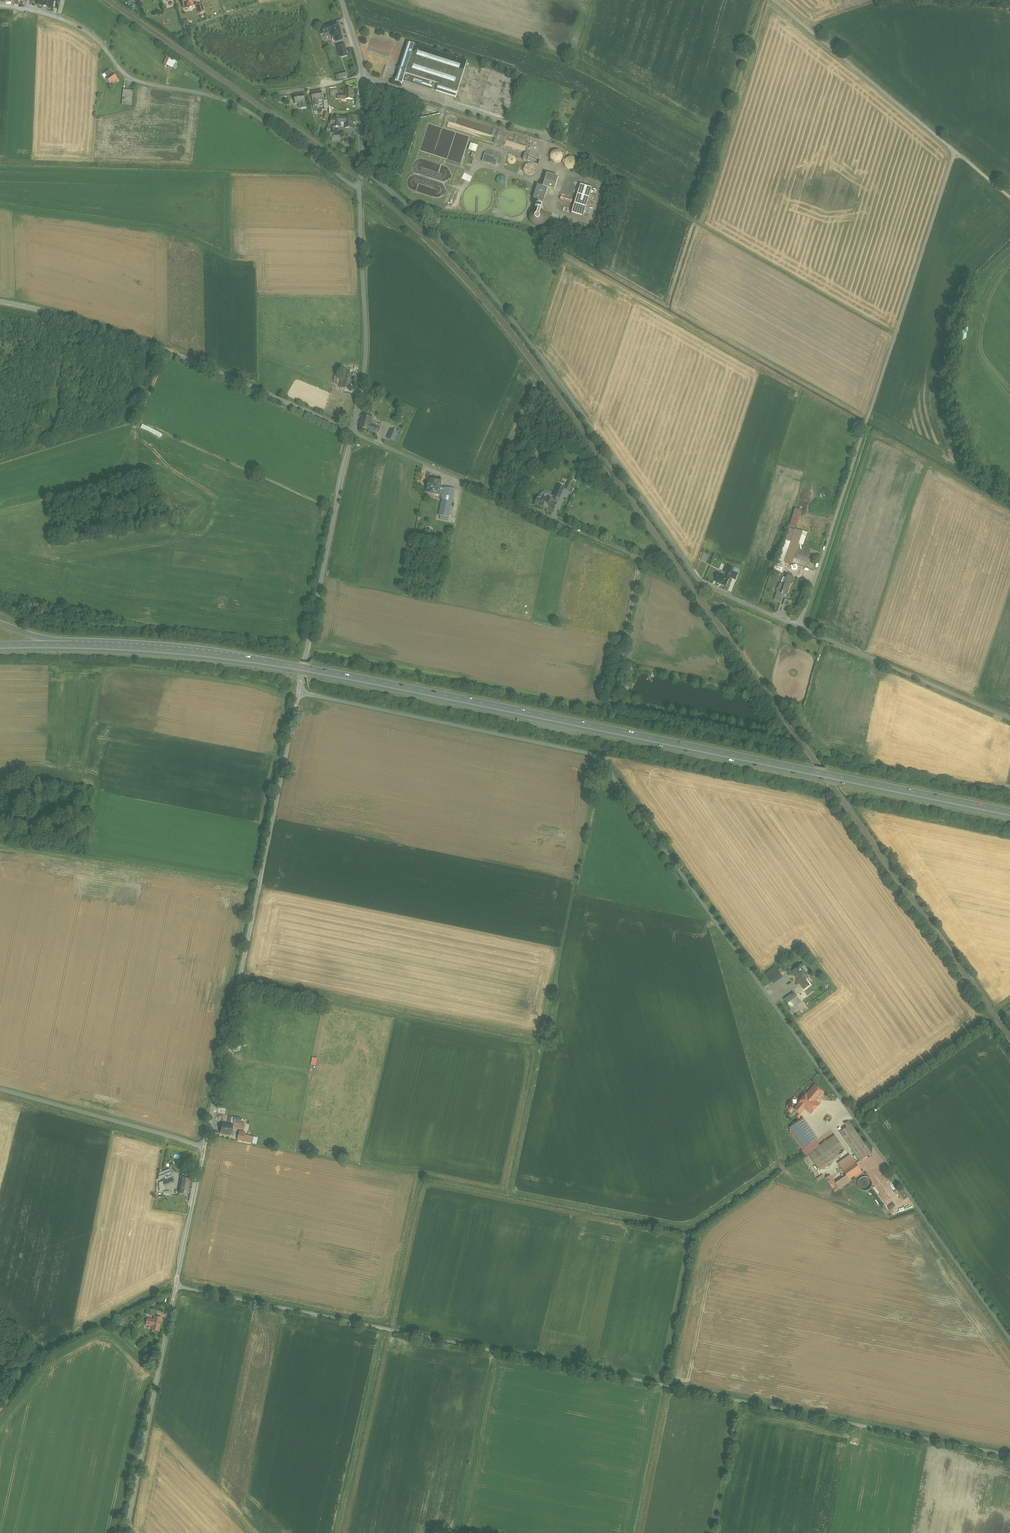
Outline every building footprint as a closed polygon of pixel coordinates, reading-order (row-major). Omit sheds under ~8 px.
[(183,5),(184,9),(188,7),(189,9),(193,8),(192,6),(195,5),(196,5),(195,0),(181,0),(183,5)] [(202,4),(196,6),(199,14),(205,12),(202,4)] [(335,24),(331,25),(322,28),(324,34),(325,37),(329,36),(328,33),(331,32),(333,37),(335,37),(336,41),(343,39),(341,34),(340,30),(339,26),(336,26),(335,24)] [(408,43),(400,68),(398,69),(399,70),(397,79),(396,79),(395,81),(402,84),(403,82),(406,74),(415,45),(409,43),(408,43)] [(344,44),(338,46),(341,57),(347,55),(344,44)] [(467,61),(415,45),(406,74),(434,83),(432,90),(456,98),(467,61)] [(163,63),(176,70),(178,66),(174,64),(176,60),(167,56),(163,63)] [(107,77),(105,78),(110,84),(117,79),(113,73),(111,73),(107,77)] [(434,83),(406,74),(403,81),(432,90),(434,83)] [(354,89),(346,89),(346,95),(346,99),(354,99),(354,89)] [(121,104),(132,106),(133,91),(123,90),(121,104)] [(322,91),(312,92),(313,100),(318,99),(323,99),(322,91)] [(304,93),(294,95),(296,103),(301,102),(305,101),(306,101),(304,93)] [(347,118),(341,118),(341,117),(334,117),(334,119),(332,119),(331,125),(334,125),(334,127),(341,127),(345,127),(345,128),(353,128),(353,118),(347,118)] [(478,146),(471,143),(469,150),(476,152),(478,146)] [(551,160),(553,162),(553,163),(556,164),(556,163),(559,162),(561,161),(562,159),(563,157),(563,154),(562,152),(560,151),(557,150),(555,150),(553,151),(551,153),(550,155),(550,158),(551,160)] [(493,156),(487,154),(488,154),(487,154),(485,154),(482,162),(496,166),(498,158),(493,157),(493,156)] [(577,166),(577,163),(577,161),(575,159),(573,157),(571,157),(568,157),(566,159),(565,161),(564,164),(565,166),(566,168),(569,169),(571,170),(574,169),(576,168),(577,166)] [(542,179),(540,186),(538,185),(534,199),(544,202),(548,188),(555,190),(559,178),(547,174),(545,180),(542,179)] [(580,184),(571,213),(583,217),(592,188),(580,184)] [(544,212),(542,210),(542,209),(543,206),(537,204),(537,205),(536,208),(537,208),(537,209),(534,210),(531,212),(529,214),(529,218),(530,221),(531,224),(534,225),(537,226),(541,225),(543,224),(545,221),(546,218),(546,215),(544,212)] [(568,223),(560,221),(558,226),(566,229),(568,223)] [(351,379),(341,377),(339,387),(349,389),(351,379)] [(372,417),(363,415),(360,427),(370,429),(371,424),(372,417)] [(378,427),(371,424),(370,429),(369,430),(382,435),(385,428),(379,426),(378,427)] [(398,433),(391,430),(388,438),(394,441),(398,433)] [(538,465),(551,471),(558,456),(550,453),(547,460),(541,457),(538,465)] [(441,481),(430,478),(428,486),(427,486),(426,492),(443,495),(444,488),(440,487),(441,484),(440,484),(441,481)] [(569,481),(566,488),(571,490),(574,483),(569,481)] [(558,485),(553,495),(555,496),(553,500),(558,503),(564,488),(558,485)] [(454,489),(445,487),(443,495),(442,501),(439,515),(449,517),(452,503),(454,489)] [(553,500),(544,497),(546,494),(542,492),(540,497),(538,496),(535,504),(540,507),(540,506),(554,512),(558,503),(553,500)] [(796,509),(789,528),(795,530),(801,510),(796,509)] [(426,535),(433,537),(435,530),(428,528),(426,535)] [(784,562),(795,530),(789,528),(775,571),(781,573),(785,562),(784,562)] [(803,532),(795,530),(784,562),(785,562),(792,564),(793,562),(796,553),(799,544),(803,532)] [(807,534),(803,532),(799,544),(803,546),(807,534)] [(799,544),(796,553),(808,558),(811,548),(803,546),(799,544)] [(808,558),(796,553),(793,562),(804,566),(808,558)] [(736,574),(729,571),(727,574),(729,575),(728,577),(730,578),(733,580),(736,574)] [(728,577),(720,574),(716,582),(726,586),(730,578),(728,577)] [(784,585),(780,583),(774,600),(779,601),(782,594),(787,596),(793,577),(788,575),(784,585)] [(791,601),(785,599),(783,605),(789,607),(791,601)] [(803,965),(799,968),(798,967),(793,971),(799,980),(803,977),(809,973),(803,965)] [(782,975),(775,966),(766,973),(772,982),(782,975)] [(810,985),(803,977),(799,980),(798,980),(804,989),(810,985)] [(794,993),(784,1000),(795,1014),(804,1007),(794,993)] [(823,1093),(815,1085),(795,1109),(800,1113),(805,1108),(811,1113),(818,1105),(815,1102),(818,1098),(819,1098),(823,1093)] [(245,1124),(240,1123),(241,1118),(229,1116),(228,1124),(223,1123),(220,1133),(225,1134),(224,1134),(231,1135),(231,1134),(231,1133),(233,1126),(244,1129),(245,1124)] [(818,1139),(804,1118),(788,1129),(802,1150),(815,1141),(818,1139)] [(871,1154),(848,1121),(845,1124),(847,1127),(840,1132),(861,1161),(871,1154)] [(253,1137),(244,1135),(243,1141),(252,1143),(253,1137)] [(819,1146),(808,1154),(819,1168),(845,1150),(835,1135),(819,1146)] [(808,1154),(819,1146),(815,1141),(802,1150),(806,1155),(808,1154)] [(850,1155),(838,1164),(846,1175),(851,1181),(863,1173),(850,1155)] [(835,1182),(830,1175),(826,1178),(835,1192),(840,1189),(835,1182)] [(846,1175),(835,1182),(840,1189),(851,1181),(846,1175)] [(868,1177),(866,1177),(865,1176),(863,1177),(862,1177),(861,1178),(860,1178),(859,1179),(859,1180),(858,1181),(858,1182),(858,1183),(858,1184),(858,1185),(858,1186),(859,1187),(859,1188),(860,1188),(860,1189),(861,1190),(862,1190),(863,1190),(864,1191),(865,1191),(866,1191),(867,1191),(868,1190),(869,1189),(870,1189),(871,1188),(871,1187),(872,1187),(872,1186),(872,1185),(872,1184),(872,1183),(872,1182),(872,1181),(871,1180),(870,1179),(870,1178),(869,1178),(868,1177)] [(191,1179),(182,1177),(179,1193),(188,1195),(191,1179)] [(890,1211),(897,1206),(891,1198),(885,1202),(890,1211)] [(123,1325),(129,1320),(125,1316),(119,1321),(123,1325)] [(162,1318),(154,1316),(154,1319),(148,1318),(147,1325),(152,1327),(152,1330),(159,1331),(162,1318)]
